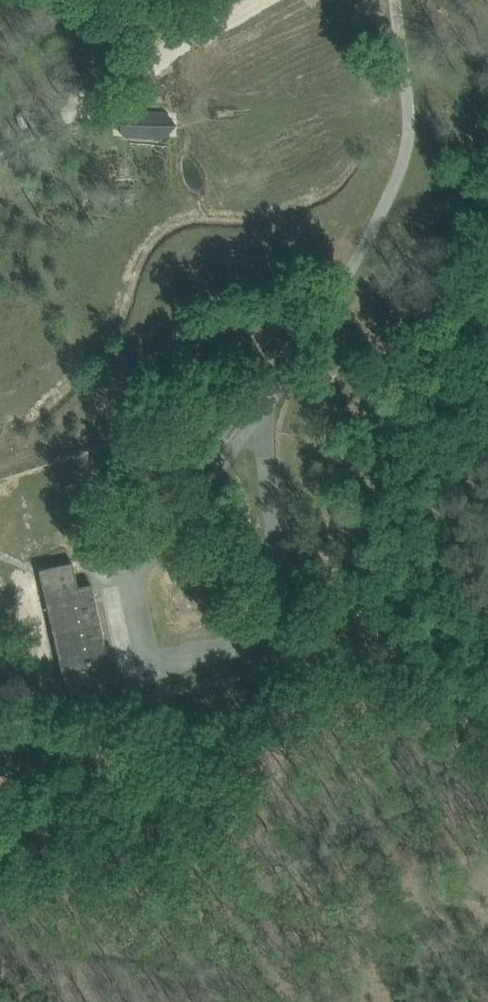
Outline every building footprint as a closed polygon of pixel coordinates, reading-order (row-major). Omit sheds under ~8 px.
[(129,113),(122,121),(122,128),(128,136),(161,136),(168,130),(169,122),(161,114),(129,113)] [(38,570),(68,700),(114,690),(90,584),(77,586),(71,562),(38,570)]
